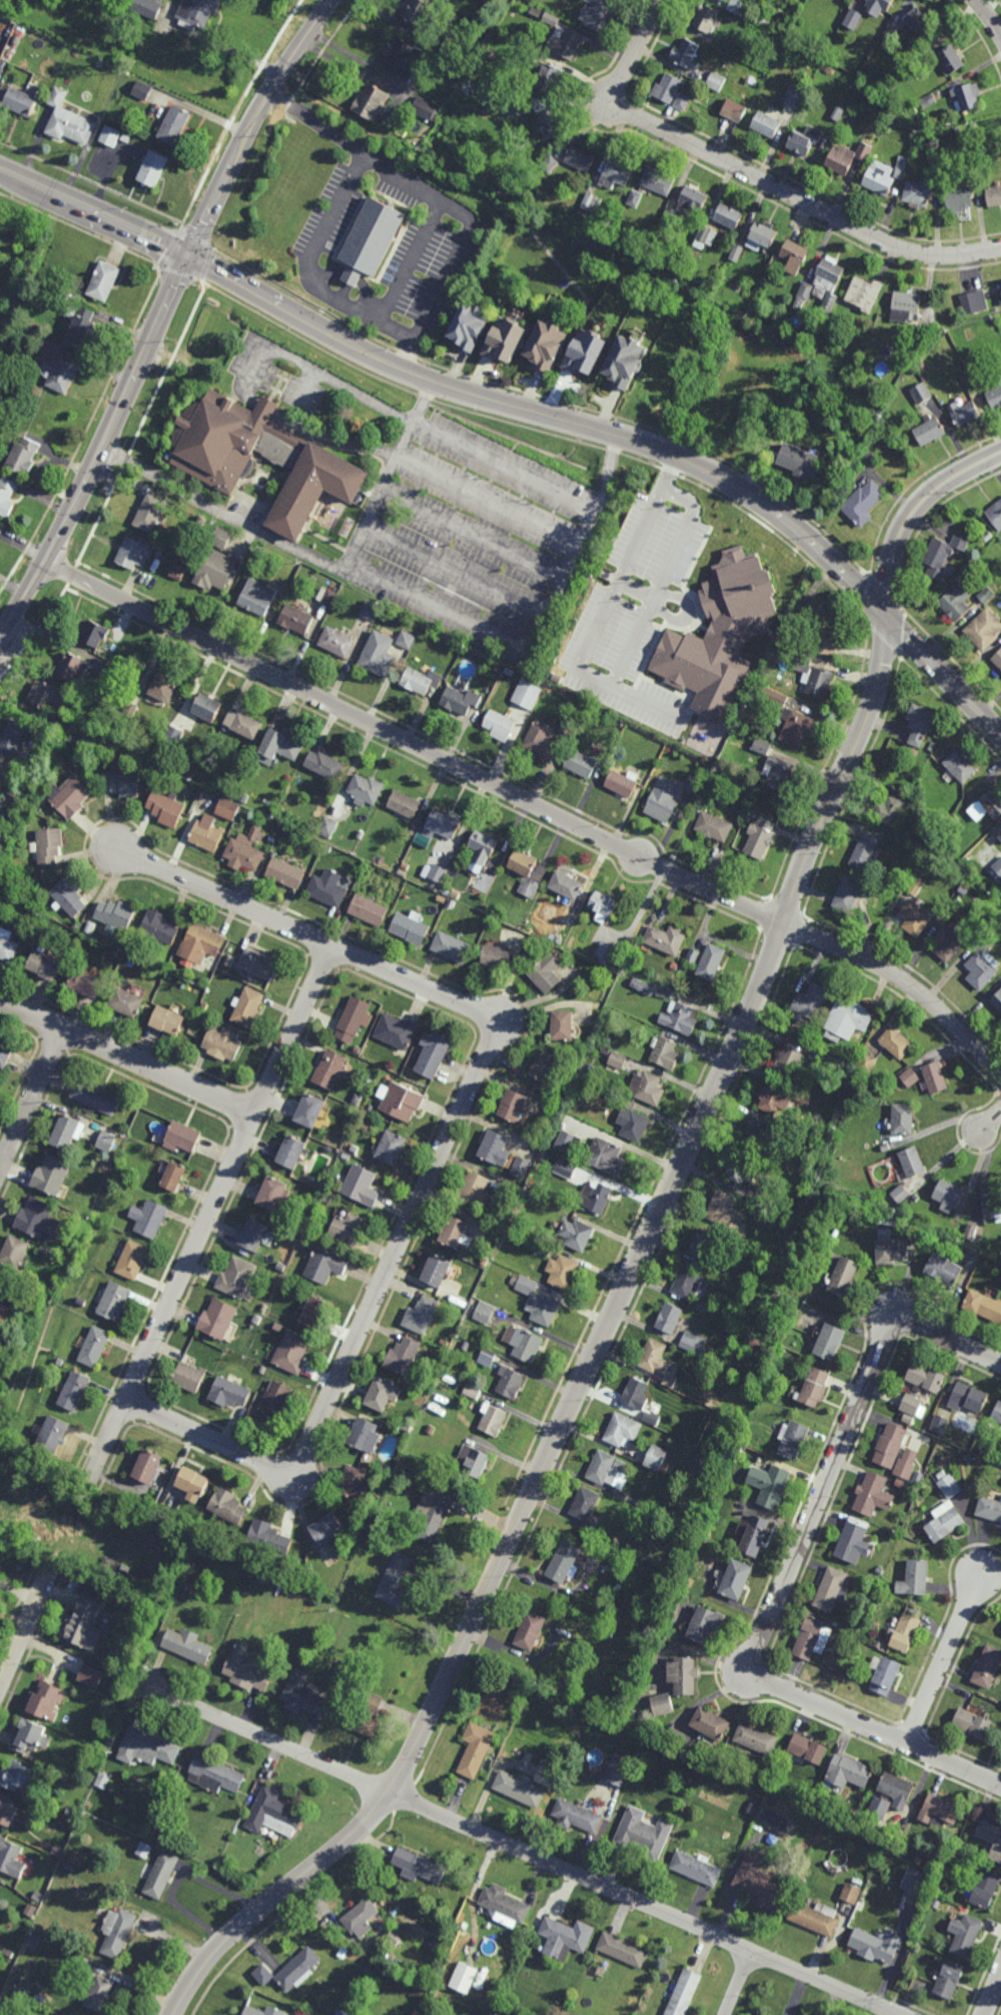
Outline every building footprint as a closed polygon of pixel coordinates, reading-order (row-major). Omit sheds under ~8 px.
[(132,9),(136,0),(165,0),(163,5),(164,5),(158,20),(132,9)] [(177,18),(185,0),(223,0),(221,5),(223,6),(219,16),(215,14),(207,31),(199,28),(197,32),(176,23),(178,18),(177,18)] [(411,5),(413,0),(422,0),(441,10),(429,33),(418,27),(416,30),(406,24),(408,21),(404,19),(408,10),(405,8),(408,3),(411,5)] [(618,12),(612,24),(608,22),(602,34),(583,24),(584,22),(578,19),(586,4),(592,7),(595,0),(618,12)] [(727,9),(732,0),(739,0),(751,6),(745,19),(727,9)] [(865,1),(866,0),(893,0),(890,5),(893,7),(889,13),(884,10),(884,11),(886,13),(883,16),(881,15),(880,18),(869,12),(871,8),(867,5),(868,4),(867,3),(867,2),(865,1)] [(709,34),(691,24),(704,2),(721,12),(709,34)] [(921,11),(923,8),(931,14),(928,17),(934,22),(928,29),(931,32),(928,35),(925,32),(921,37),(902,20),(903,20),(902,18),(907,12),(908,14),(915,6),(921,11)] [(545,13),(546,11),(560,18),(557,25),(565,29),(566,27),(584,36),(573,61),(554,53),(560,40),(553,37),(557,28),(542,21),(543,19),(530,13),(533,7),(545,13)] [(864,14),(856,31),(844,24),(852,8),(864,14)] [(483,23),(476,20),(479,15),(486,19),(483,23)] [(769,25),(765,24),(764,25),(760,23),(762,16),(767,18),(767,20),(770,21),(769,25)] [(898,36),(897,36),(892,44),(883,39),(891,25),(899,30),(898,32),(899,33),(898,36)] [(800,43),(793,38),(797,31),(805,36),(800,43)] [(20,46),(13,43),(16,35),(23,38),(20,46)] [(456,58),(440,51),(448,36),(463,43),(456,58)] [(425,51),(414,72),(406,68),(403,76),(382,64),(387,55),(383,53),(389,43),(393,45),(397,37),(425,51)] [(692,61),(696,63),(691,71),(685,68),(683,70),(676,66),(677,64),(669,60),(676,46),(679,48),(685,37),(700,46),(692,61)] [(956,50),(959,48),(965,57),(961,59),(965,64),(946,76),(943,72),(946,71),(935,54),(952,44),(956,50)] [(564,81),(558,79),(553,94),(536,88),(544,63),(561,68),(560,71),(566,73),(564,81)] [(719,92),(706,86),(712,72),(726,79),(719,92)] [(675,78),(677,74),(681,76),(679,80),(686,83),(681,93),(691,98),(684,112),(673,107),(680,93),(677,92),(671,104),(667,103),(666,106),(662,104),(664,102),(650,95),(656,83),(660,85),(666,73),(675,78)] [(66,91),(69,92),(62,108),(98,124),(88,146),(64,136),(62,141),(46,134),(57,108),(48,104),(56,86),(58,87),(63,77),(71,80),(66,91)] [(148,102),(132,94),(139,80),(155,88),(148,102)] [(377,87),(378,86),(391,94),(384,105),(388,108),(385,114),(381,112),(374,124),(351,109),(368,81),(377,87)] [(973,85),(977,83),(981,95),(977,97),(980,106),(962,112),(962,110),(957,111),(954,102),(958,101),(956,96),(951,97),(949,91),(952,90),(951,88),(956,86),(957,88),(972,83),(973,85)] [(799,109),(783,101),(791,84),(807,92),(799,109)] [(30,119),(23,116),(22,118),(21,117),(20,120),(16,118),(17,115),(16,115),(17,113),(4,107),(12,87),(39,99),(30,119)] [(927,112),(924,108),(919,100),(931,92),(936,101),(932,103),(934,107),(927,112)] [(435,121),(432,119),(430,122),(423,118),(422,120),(417,117),(419,114),(411,110),(418,95),(438,107),(437,110),(440,111),(435,121)] [(740,123),(721,113),(728,98),(748,108),(740,123)] [(509,115),(524,114),(524,104),(509,105),(509,115)] [(178,148),(159,138),(175,105),(194,114),(178,148)] [(839,123),(831,119),(837,107),(845,111),(839,123)] [(557,116),(562,115),(565,125),(560,127),(563,136),(544,141),(538,115),(556,111),(557,116)] [(773,140),(750,128),(759,111),(782,123),(773,140)] [(816,146),(814,145),(807,158),(805,157),(803,161),(793,155),(794,152),(785,147),(795,129),(805,135),(810,125),(824,132),(816,146)] [(129,144),(120,140),(116,149),(100,142),(107,126),(132,137),(129,144)] [(867,164),(856,158),(846,178),(845,177),(843,180),(831,174),(833,171),(824,166),(835,145),(839,148),(841,145),(856,153),(862,142),(875,148),(867,164)] [(579,150),(580,148),(585,150),(584,152),(595,157),(587,174),(564,163),(572,146),(579,150)] [(158,190),(149,185),(147,189),(143,187),(145,184),(138,181),(153,151),(172,160),(158,190)] [(548,173),(539,164),(550,153),(559,163),(548,173)] [(628,161),(626,165),(635,169),(626,188),(616,183),(612,191),(602,186),(601,188),(597,186),(613,154),(628,161)] [(931,169),(931,154),(939,154),(939,169),(931,169)] [(894,178),(898,156),(907,158),(902,180),(894,178)] [(894,178),(898,180),(889,198),(863,186),(875,160),(886,165),(887,162),(892,165),(891,167),(895,169),(891,177),(894,178)] [(667,197),(652,191),(650,195),(640,190),(642,186),(640,185),(648,167),(676,179),(667,197)] [(919,183),(920,181),(926,182),(926,185),(933,187),(928,207),(920,205),(919,209),(908,206),(909,203),(901,201),(906,180),(919,183)] [(701,214),(694,211),(692,217),(675,209),(687,182),(699,188),(697,192),(709,197),(701,214)] [(972,188),(974,188),(974,193),(972,193),(973,207),(967,207),(967,211),(963,212),(963,213),(948,214),(948,209),(946,210),(945,188),(972,186),(972,188)] [(986,189),(1000,187),(1000,204),(988,206),(986,189)] [(638,208),(626,203),(632,190),(643,194),(638,208)] [(595,215),(579,207),(586,192),(602,200),(595,215)] [(378,201),(379,198),(384,201),(383,203),(384,204),(387,199),(395,204),(393,208),(408,216),(375,279),(364,273),(359,282),(356,289),(341,281),(344,274),(349,266),(337,260),(371,197),(378,201)] [(736,211),(744,215),(735,232),(729,229),(723,239),(717,236),(722,226),(712,221),(721,203),(729,207),(732,201),(738,204),(736,211)] [(673,228),(661,222),(668,207),(680,213),(673,228)] [(773,230),(779,233),(768,255),(763,253),(765,248),(762,247),(759,254),(746,248),(749,240),(748,239),(756,222),(764,226),(766,221),(775,225),(773,230)] [(711,246),(698,240),(704,226),(717,232),(711,246)] [(805,267),(804,266),(798,278),(785,272),(790,262),(780,257),(789,240),(812,251),(805,267)] [(737,264),(729,261),(736,245),(744,248),(737,264)] [(839,262),(838,266),(846,270),(834,295),(827,292),(823,301),(810,295),(807,303),(806,302),(801,312),(794,309),(798,299),(797,298),(805,283),(814,287),(811,294),(813,295),(817,287),(813,285),(817,277),(815,276),(824,259),(827,260),(828,257),(839,262)] [(107,305),(87,296),(103,262),(123,272),(107,305)] [(775,274),(768,271),(772,262),(778,265),(775,274)] [(873,284),(875,280),(885,284),(871,316),(843,304),(855,277),(873,284)] [(917,294),(921,294),(918,324),(890,321),(892,310),(893,310),(894,291),(907,293),(907,289),(918,290),(917,294)] [(963,315),(959,295),(984,289),(989,309),(963,315)] [(832,315),(820,310),(828,293),(840,298),(832,315)] [(484,309),(486,310),(484,313),(492,317),(486,328),(489,330),(483,341),(481,341),(473,356),(463,351),(464,349),(445,339),(464,303),(474,308),(480,296),(488,301),(484,309)] [(86,351),(65,341),(74,322),(64,318),(71,304),(96,316),(93,323),(98,325),(86,351)] [(520,325),(532,332),(518,357),(516,355),(512,363),(502,358),(500,361),(484,352),(504,318),(509,321),(515,309),(526,315),(520,325)] [(563,330),(566,331),(564,334),(569,336),(564,347),(566,348),(561,357),(558,356),(550,372),(537,365),(539,360),(526,353),(542,321),(551,325),(557,315),(567,321),(563,330)] [(600,337),(608,341),(592,374),(578,367),(574,374),(561,368),(575,340),(577,341),(583,329),(591,333),(596,322),(605,327),(600,337)] [(931,341),(914,340),(916,325),(933,326),(931,341)] [(836,347),(825,343),(830,328),(841,332),(836,347)] [(635,372),(624,393),(611,386),(614,382),(598,374),(617,336),(646,350),(639,364),(641,365),(637,373),(635,372)] [(75,380),(74,379),(67,394),(46,385),(50,377),(37,371),(44,356),(56,362),(61,351),(83,362),(75,380)] [(857,362),(851,359),(854,352),(860,355),(857,362)] [(920,368),(916,361),(921,358),(925,366),(920,368)] [(972,378),(967,369),(973,366),(977,376),(972,378)] [(874,396),(862,390),(869,376),(881,382),(874,396)] [(983,386),(1000,378),(1000,406),(992,410),(985,393),(986,392),(983,386)] [(917,405),(908,390),(924,381),(933,396),(917,405)] [(230,397),(231,395),(238,399),(238,400),(255,409),(258,403),(262,394),(279,403),(274,412),(270,421),(310,441),(311,438),(370,470),(353,503),(325,488),(298,541),(265,523),(296,462),(295,462),(291,469),(285,465),(284,466),(253,450),(252,453),(254,454),(232,496),(171,464),(170,465),(161,460),(167,448),(177,453),(180,447),(176,445),(176,433),(180,423),(179,421),(183,414),(185,413),(193,404),(201,400),(204,401),(212,387),(230,397)] [(981,415),(957,427),(948,410),(950,409),(948,405),(955,402),(957,407),(973,399),(981,415)] [(936,439),(935,439),(921,446),(912,429),(926,422),(923,417),(929,414),(932,419),(938,416),(947,433),(936,439)] [(41,444),(38,452),(33,461),(35,462),(28,476),(6,466),(17,441),(21,443),(24,436),(41,444)] [(803,447),(805,444),(822,452),(821,455),(826,458),(817,478),(810,475),(808,479),(795,474),(797,470),(778,461),(787,440),(803,447)] [(3,513),(0,512),(0,483),(1,483),(4,476),(20,483),(16,491),(15,490),(11,500),(16,502),(9,518),(2,515),(3,513)] [(886,491),(868,510),(874,516),(861,529),(853,521),(855,520),(850,514),(849,515),(841,507),(862,486),(864,487),(873,478),(886,491)] [(152,534),(133,524),(149,492),(168,501),(152,534)] [(984,512),(1000,499),(1000,530),(999,531),(984,512)] [(226,550),(211,543),(219,526),(234,534),(226,550)] [(163,537),(157,534),(159,529),(165,532),(163,537)] [(986,542),(983,539),(990,533),(993,536),(986,542)] [(965,552),(955,547),(951,556),(949,555),(942,570),(947,572),(942,582),(926,574),(930,566),(922,562),(933,536),(950,544),(955,535),(970,542),(965,552)] [(150,555),(149,555),(143,566),(137,563),(134,569),(117,561),(128,536),(153,547),(150,555)] [(647,673),(686,689),(688,689),(697,693),(690,709),(725,724),(751,662),(740,657),(739,655),(747,638),(771,632),(767,617),(777,615),(773,599),(774,597),(764,558),(753,553),(745,556),(742,545),(725,550),(718,564),(710,566),(714,580),(704,582),(699,592),(706,616),(713,619),(704,639),(687,632),(685,637),(666,628),(647,673)] [(231,586),(228,585),(225,590),(214,585),(212,590),(195,582),(211,546),(242,561),(231,586)] [(181,570),(173,567),(178,554),(186,557),(181,570)] [(263,617),(237,604),(249,578),(276,591),(263,617)] [(970,596),(964,603),(970,609),(956,623),(936,604),(951,589),(952,590),(958,584),(970,596)] [(984,605),(977,596),(988,586),(996,594),(984,605)] [(327,590),(328,588),(337,592),(330,607),(321,602),(321,601),(316,599),(322,587),(327,590)] [(304,636),(291,629),(290,631),(285,628),(286,627),(277,623),(287,603),(314,617),(304,636)] [(832,615),(837,615),(837,618),(840,618),(840,635),(813,635),(813,624),(804,624),(804,609),(813,609),(813,606),(832,605),(832,615)] [(992,613),(1000,622),(1000,629),(995,635),(998,638),(983,652),(962,631),(987,607),(989,609),(990,608),(993,612),(992,613)] [(106,641),(103,639),(98,649),(81,640),(91,620),(106,627),(106,629),(111,631),(106,641)] [(347,659),(317,645),(327,625),(356,639),(347,659)] [(410,650),(396,644),(403,630),(416,637),(410,650)] [(836,655),(820,654),(821,638),(838,639),(836,655)] [(380,654),(383,649),(398,657),(386,679),(358,664),(367,647),(380,654)] [(991,660),(1000,650),(1000,670),(991,660)] [(80,685),(57,674),(69,651),(72,653),(73,652),(76,653),(76,655),(92,663),(80,685)] [(824,700),(804,693),(806,684),(800,682),(803,673),(792,669),(798,652),(813,657),(810,666),(833,673),(824,700)] [(117,681),(103,674),(109,661),(123,668),(117,681)] [(427,675),(430,670),(444,677),(438,689),(431,686),(426,696),(418,692),(417,694),(412,692),(413,690),(411,689),(410,690),(400,685),(409,666),(427,675)] [(181,677),(180,681),(170,704),(150,694),(160,672),(166,674),(168,671),(181,677)] [(532,711),(511,701),(521,679),(542,689),(532,711)] [(42,682),(43,681),(69,693),(63,706),(54,702),(49,713),(32,704),(33,702),(28,699),(37,680),(42,682)] [(783,708),(758,696),(762,686),(787,697),(783,708)] [(467,695),(469,690),(482,696),(476,709),(471,706),(466,717),(453,710),(452,711),(440,705),(448,687),(467,695)] [(224,705),(214,724),(192,712),(196,705),(194,704),(196,699),(199,700),(203,693),(224,705)] [(927,736),(926,735),(920,749),(907,743),(913,730),(908,728),(911,721),(906,719),(913,703),(936,713),(927,736)] [(809,736),(806,735),(801,749),(779,739),(786,721),(779,718),(784,707),(816,721),(809,736)] [(506,743),(490,736),(492,731),(483,727),(491,709),(516,721),(506,743)] [(236,714),(237,711),(263,724),(255,741),(230,728),(230,727),(229,727),(227,731),(222,728),(224,724),(222,724),(229,710),(236,714)] [(568,740),(560,736),(549,759),(523,746),(536,718),(554,726),(551,731),(558,734),(568,712),(579,718),(568,740)] [(613,728),(608,725),(611,718),(616,720),(613,728)] [(9,763),(0,760),(0,737),(1,734),(5,735),(11,719),(33,727),(26,744),(25,744),(20,757),(12,754),(9,763)] [(179,746),(163,739),(170,725),(185,732),(179,746)] [(295,762),(278,753),(274,760),(273,760),(270,767),(257,761),(261,753),(258,752),(271,727),(304,744),(295,762)] [(766,756),(750,750),(755,738),(771,744),(766,756)] [(932,752),(927,749),(931,742),(936,744),(932,752)] [(589,780),(564,767),(572,750),(597,762),(589,780)] [(963,756),(964,755),(966,758),(965,759),(977,771),(963,784),(942,763),(956,750),(963,756)] [(318,755),(319,751),(345,764),(336,782),(304,766),(311,751),(318,755)] [(210,772),(199,768),(206,754),(216,759),(210,772)] [(783,792),(765,784),(768,777),(762,774),(769,755),(794,765),(783,792)] [(134,772),(140,772),(139,798),(122,798),(122,794),(112,793),(112,790),(104,790),(105,771),(129,772),(129,767),(134,767),(134,772)] [(627,777),(630,770),(639,775),(636,781),(638,783),(630,799),(604,787),(612,770),(627,777)] [(368,780),(370,777),(385,785),(374,806),(367,802),(364,808),(354,803),(356,799),(352,797),(353,796),(347,792),(356,774),(368,780)] [(94,794),(83,805),(85,807),(71,821),(57,807),(56,807),(54,806),(55,805),(50,800),(52,798),(47,793),(56,784),(61,790),(75,775),(94,794)] [(695,795),(682,788),(689,775),(702,781),(695,795)] [(667,824),(643,812),(660,776),(679,785),(672,799),(677,802),(667,824)] [(230,792),(225,789),(229,782),(234,785),(230,792)] [(908,795),(906,799),(907,799),(894,828),(869,817),(877,800),(885,803),(889,794),(890,795),(893,788),(908,795)] [(992,788),(1000,798),(1000,815),(995,820),(977,801),(992,788)] [(413,820),(387,807),(395,790),(421,803),(413,820)] [(171,799),(173,793),(179,795),(177,801),(187,806),(177,830),(160,822),(161,818),(153,815),(155,812),(147,808),(155,792),(171,799)] [(245,803),(239,800),(242,793),(248,796),(245,803)] [(233,822),(214,814),(221,798),(240,806),(233,822)] [(453,841),(425,827),(434,809),(462,822),(453,841)] [(725,843),(712,838),(712,839),(701,834),(702,833),(693,829),(701,811),(733,824),(725,843)] [(213,827),(219,830),(220,827),(224,830),(213,853),(190,842),(192,837),(191,837),(192,834),(193,835),(199,821),(203,823),(207,814),(217,819),(213,827)] [(338,822),(330,837),(318,831),(325,816),(338,822)] [(771,832),(773,833),(761,860),(743,852),(750,835),(746,833),(751,822),(755,824),(758,816),(774,823),(771,832)] [(312,834),(305,830),(309,821),(316,825),(312,834)] [(252,848),(264,854),(256,873),(242,866),(239,872),(227,866),(230,860),(222,857),(231,838),(236,840),(239,834),(248,837),(254,824),(262,827),(252,848)] [(414,835),(408,833),(411,825),(417,828),(414,835)] [(61,857),(58,857),(58,866),(40,867),(39,852),(31,853),(31,844),(38,844),(38,831),(63,830),(64,848),(61,848),(61,857)] [(484,834),(485,832),(492,835),(490,838),(498,841),(490,858),(488,857),(480,874),(469,869),(473,861),(472,861),(476,851),(467,847),(475,830),(484,834)] [(866,871),(849,864),(863,830),(880,837),(866,871)] [(932,838),(928,835),(932,830),(936,833),(932,838)] [(362,839),(357,837),(360,831),(365,833),(362,839)] [(273,845),(267,842),(270,836),(276,839),(273,845)] [(329,853),(322,849),(325,844),(331,847),(329,853)] [(524,854),(524,853),(539,861),(530,878),(508,867),(516,850),(524,854)] [(297,891),(265,876),(273,857),(306,872),(297,891)] [(992,867),(1000,859),(1000,877),(992,867)] [(448,870),(441,884),(427,877),(433,864),(448,870)] [(332,871),(332,870),(336,872),(335,873),(341,875),(337,886),(347,891),(339,910),(305,894),(314,875),(321,879),(326,869),(332,871)] [(576,902),(547,887),(556,870),(585,885),(576,902)] [(852,914),(832,906),(845,874),(864,882),(852,914)] [(88,908),(75,920),(63,907),(58,912),(53,907),(58,902),(50,894),(69,876),(81,890),(78,893),(84,899),(82,901),(88,908)] [(915,897),(907,891),(917,878),(925,883),(915,897)] [(530,882),(532,880),(540,884),(532,899),(517,892),(523,879),(530,882)] [(617,910),(616,910),(612,919),(608,917),(605,924),(595,920),(598,913),(588,908),(597,890),(619,902),(617,907),(618,907),(617,910)] [(380,928),(348,913),(356,894),(389,909),(380,928)] [(917,938),(901,928),(907,920),(899,914),(910,898),(933,915),(917,938)] [(110,906),(111,902),(120,906),(121,902),(138,910),(128,934),(95,919),(102,902),(110,906)] [(169,917),(167,921),(174,924),(173,927),(180,931),(173,947),(141,933),(148,916),(147,915),(150,909),(169,917)] [(418,922),(430,927),(421,948),(406,941),(406,940),(389,932),(397,913),(409,918),(412,911),(421,915),(418,922)] [(216,959),(208,955),(202,967),(196,964),(193,969),(183,965),(186,959),(178,955),(184,942),(185,943),(194,923),(226,939),(216,959)] [(947,964),(932,951),(938,945),(930,938),(943,923),(965,943),(947,964)] [(667,932),(671,925),(688,933),(677,957),(642,941),(650,924),(667,932)] [(991,936),(985,930),(990,926),(995,931),(991,936)] [(463,965),(430,949),(439,930),(472,946),(463,965)] [(982,954),(970,944),(980,933),(992,943),(982,954)] [(13,965),(0,959),(0,936),(22,946),(13,965)] [(713,982),(696,974),(709,942),(727,950),(713,982)] [(509,972),(494,970),(494,968),(481,967),(483,953),(482,953),(482,951),(483,951),(483,945),(512,949),(509,972)] [(263,955),(263,954),(280,961),(271,982),(237,967),(246,948),(263,955)] [(695,964),(686,961),(691,948),(700,952),(695,964)] [(54,983),(41,977),(41,976),(28,970),(36,951),(64,963),(54,983)] [(546,995),(527,973),(550,951),(562,964),(554,971),(562,981),(546,995)] [(1000,963),(995,968),(999,971),(980,992),(966,979),(971,973),(964,966),(977,952),(982,956),(987,951),(1000,963)] [(230,968),(223,966),(228,956),(234,958),(230,968)] [(676,971),(671,968),(674,962),(679,964),(676,971)] [(175,971),(169,968),(171,963),(177,965),(175,971)] [(97,1001),(68,988),(76,969),(106,981),(97,1001)] [(651,995),(637,989),(641,980),(655,987),(651,995)] [(816,1022),(808,1018),(805,1025),(795,1020),(798,1014),(790,1011),(798,993),(806,996),(813,982),(831,990),(816,1022)] [(632,994),(624,989),(628,983),(636,987),(632,994)] [(137,1021),(109,1008),(118,987),(147,1000),(137,1021)] [(249,1030),(230,1021),(236,1008),(231,1005),(235,998),(240,1000),(246,987),(265,996),(249,1030)] [(672,991),(671,998),(656,996),(658,988),(672,991)] [(989,1002),(1000,991),(1000,1015),(989,1002)] [(367,1028),(361,1025),(356,1037),(337,1029),(352,996),(370,1005),(367,1014),(372,1016),(367,1028)] [(850,1003),(851,1001),(868,1010),(867,1012),(875,1016),(866,1034),(857,1029),(851,1042),(825,1029),(832,1016),(831,1015),(840,998),(850,1003)] [(694,1018),(697,1020),(690,1037),(682,1033),(682,1032),(658,1022),(662,1012),(670,1015),(671,1012),(667,1011),(672,1000),(697,1010),(694,1018)] [(180,1035),(165,1028),(164,1031),(152,1025),(161,1006),(188,1019),(180,1035)] [(573,1041),(569,1041),(569,1042),(566,1042),(566,1040),(551,1040),(552,1010),(573,1011),(573,1041)] [(401,1021),(403,1018),(418,1024),(406,1052),(373,1037),(384,1013),(401,1021)] [(900,1060),(879,1041),(893,1026),(914,1045),(900,1060)] [(234,1039),(242,1043),(234,1061),(227,1058),(226,1061),(208,1052),(209,1049),(202,1046),(210,1028),(221,1034),(224,1028),(236,1033),(234,1039)] [(452,1042),(434,1079),(414,1070),(425,1047),(420,1045),(425,1033),(431,1035),(432,1032),(452,1042)] [(610,1042),(603,1039),(605,1034),(611,1037),(610,1042)] [(677,1042),(673,1052),(680,1055),(673,1072),(664,1069),(665,1067),(649,1061),(654,1047),(650,1046),(654,1036),(658,1038),(659,1035),(677,1042)] [(807,1048),(802,1046),(804,1040),(810,1042),(807,1048)] [(6,1067),(0,1064),(0,1042),(15,1048),(6,1067)] [(358,1054),(353,1052),(355,1046),(361,1048),(358,1054)] [(793,1078),(773,1070),(777,1060),(779,1061),(786,1046),(803,1054),(793,1078)] [(332,1090),(311,1081),(318,1066),(320,1066),(327,1049),(346,1058),(332,1090)] [(545,1086),(527,1074),(543,1049),(561,1060),(545,1086)] [(607,1058),(600,1055),(602,1049),(609,1052),(607,1058)] [(621,1072),(607,1066),(613,1053),(626,1059),(621,1072)] [(876,1060),(867,1053),(857,1066),(866,1073),(876,1060)] [(828,1073),(816,1067),(820,1058),(833,1064),(828,1073)] [(930,1094),(921,1067),(939,1061),(948,1088),(930,1094)] [(373,1073),(366,1070),(368,1065),(375,1068),(373,1073)] [(909,1088),(900,1076),(910,1067),(920,1078),(909,1088)] [(661,1078),(657,1088),(665,1091),(658,1108),(634,1099),(634,1098),(627,1095),(635,1075),(638,1076),(639,1073),(643,1075),(644,1071),(661,1078)] [(123,1097),(114,1116),(97,1108),(94,1115),(84,1110),(87,1103),(71,1096),(78,1080),(91,1086),(92,1083),(123,1097)] [(419,1110),(408,1105),(402,1119),(379,1109),(391,1081),(425,1096),(419,1110)] [(788,1089),(785,1094),(793,1098),(787,1111),(779,1107),(775,1116),(759,1108),(763,1100),(760,1098),(766,1085),(768,1087),(771,1081),(788,1089)] [(516,1124),(512,1122),(511,1124),(509,1122),(509,1121),(497,1116),(502,1103),(501,1103),(507,1088),(528,1097),(516,1124)] [(808,1105),(795,1099),(799,1089),(813,1095),(808,1105)] [(311,1094),(311,1093),(327,1100),(314,1128),(293,1119),(306,1091),(311,1094)] [(358,1105),(351,1102),(354,1094),(362,1097),(358,1105)] [(371,1112),(366,1109),(370,1102),(374,1104),(371,1112)] [(912,1135),(893,1134),(894,1103),(913,1104),(912,1135)] [(639,1145),(619,1136),(623,1127),(616,1124),(623,1107),(650,1119),(639,1145)] [(67,1115),(68,1113),(70,1114),(69,1116),(82,1121),(69,1151),(50,1143),(62,1113),(67,1115)] [(770,1124),(769,1125),(783,1132),(776,1145),(763,1138),(757,1150),(742,1142),(745,1136),(743,1134),(750,1121),(751,1122),(754,1116),(770,1124)] [(195,1151),(181,1145),(179,1151),(166,1145),(177,1119),(204,1131),(195,1151)] [(400,1135),(401,1134),(403,1135),(403,1136),(408,1138),(395,1166),(375,1157),(387,1129),(400,1135)] [(504,1150),(512,1154),(505,1168),(497,1164),(497,1166),(484,1160),(484,1161),(481,1160),(482,1158),(477,1156),(489,1129),(509,1138),(504,1150)] [(111,1152),(97,1146),(103,1130),(118,1136),(111,1152)] [(575,1158),(554,1149),(562,1131),(583,1140),(575,1158)] [(293,1136),(293,1135),(295,1136),(295,1137),(307,1142),(295,1169),(276,1160),(288,1134),(293,1136)] [(618,1178),(585,1163),(596,1137),(622,1149),(618,1157),(626,1161),(618,1178)] [(882,1153),(880,1147),(888,1144),(890,1150),(882,1153)] [(356,1154),(350,1151),(353,1145),(359,1149),(356,1154)] [(327,1154),(325,1151),(326,1147),(330,1146),(333,1149),(332,1153),(327,1154)] [(908,1179),(898,1153),(916,1146),(926,1172),(908,1179)] [(544,1162),(538,1159),(542,1151),(548,1155),(544,1162)] [(753,1184),(744,1181),(742,1184),(724,1176),(736,1151),(754,1159),(750,1167),(759,1171),(753,1184)] [(59,1197),(54,1195),(53,1196),(50,1195),(50,1193),(31,1184),(39,1165),(43,1167),(49,1154),(73,1164),(59,1197)] [(522,1180),(509,1175),(517,1156),(530,1162),(522,1180)] [(178,1192),(162,1185),(172,1160),(189,1167),(178,1192)] [(370,1188),(381,1192),(374,1208),(341,1193),(343,1187),(342,1186),(343,1182),(345,1183),(354,1164),(377,1174),(370,1188)] [(478,1207),(466,1201),(466,1202),(463,1201),(463,1200),(458,1198),(471,1170),(491,1179),(478,1207)] [(273,1177),(273,1176),(277,1177),(276,1178),(289,1183),(286,1189),(291,1191),(287,1201),(282,1198),(276,1211),(256,1202),(268,1174),(273,1177)] [(957,1209),(953,1208),(950,1214),(939,1209),(942,1203),(932,1198),(941,1179),(966,1191),(957,1209)] [(613,1189),(602,1216),(599,1215),(598,1217),(595,1216),(596,1213),(577,1205),(586,1184),(591,1186),(592,1182),(594,1182),(613,1189)] [(899,1204),(890,1195),(901,1184),(910,1194),(899,1204)] [(735,1237),(721,1231),(723,1226),(705,1217),(718,1189),(736,1197),(732,1207),(746,1214),(735,1237)] [(536,1203),(527,1200),(530,1191),(539,1195),(536,1203)] [(330,1204),(321,1200),(324,1194),(333,1197),(330,1204)] [(915,1202),(911,1198),(915,1194),(919,1199),(915,1202)] [(982,1197),(1000,1194),(1000,1224),(997,1224),(996,1219),(986,1220),(985,1220),(982,1197)] [(48,1221),(50,1222),(49,1225),(59,1229),(53,1242),(44,1238),(43,1239),(18,1228),(14,1227),(22,1207),(25,1209),(31,1195),(55,1206),(48,1221)] [(156,1240),(135,1231),(139,1221),(129,1216),(134,1205),(144,1210),(148,1199),(170,1208),(156,1240)] [(368,1220),(356,1248),(337,1240),(338,1238),(329,1234),(337,1214),(347,1218),(350,1212),(368,1220)] [(465,1241),(463,1240),(458,1250),(447,1245),(446,1246),(442,1244),(443,1243),(438,1241),(450,1214),(470,1223),(464,1236),(467,1237),(465,1241)] [(255,1219),(255,1218),(258,1219),(257,1220),(269,1226),(257,1252),(238,1244),(250,1217),(255,1219)] [(595,1229),(583,1254),(564,1245),(566,1239),(558,1235),(565,1220),(574,1224),(576,1220),(595,1229)] [(780,1228),(772,1225),(774,1220),(782,1223),(780,1228)] [(837,1238),(830,1234),(837,1222),(844,1225),(837,1238)] [(972,1241),(963,1238),(968,1224),(977,1227),(972,1241)] [(706,1262),(688,1253),(700,1228),(718,1236),(706,1262)] [(892,1241),(908,1241),(908,1260),(897,1261),(897,1263),(878,1264),(878,1230),(892,1230),(892,1241)] [(19,1270),(0,1262),(0,1256),(10,1234),(31,1244),(19,1270)] [(548,1256),(532,1249),(537,1238),(553,1245),(548,1256)] [(137,1281),(116,1272),(130,1240),(151,1249),(137,1281)] [(343,1276),(333,1271),(327,1285),(303,1275),(316,1246),(350,1261),(343,1276)] [(46,1256),(39,1252),(42,1247),(49,1251),(46,1256)] [(438,1255),(439,1254),(441,1255),(440,1256),(453,1262),(441,1289),(421,1279),(433,1252),(438,1255)] [(956,1282),(953,1288),(924,1271),(935,1252),(963,1268),(957,1279),(958,1279),(956,1282)] [(242,1300),(215,1288),(222,1272),(225,1273),(233,1255),(257,1266),(242,1300)] [(579,1263),(567,1292),(547,1283),(551,1274),(545,1271),(550,1259),(557,1262),(560,1255),(579,1263)] [(727,1278),(712,1272),(720,1255),(734,1262),(727,1278)] [(854,1289),(851,1288),(846,1299),(828,1291),(843,1256),(861,1264),(855,1279),(858,1280),(854,1289)] [(486,1267),(481,1264),(484,1257),(489,1259),(486,1267)] [(283,1272),(276,1268),(279,1262),(286,1265),(283,1272)] [(696,1297),(691,1295),(688,1300),(671,1292),(683,1264),(702,1272),(701,1275),(705,1277),(696,1297)] [(519,1278),(521,1275),(538,1283),(533,1295),(539,1298),(541,1294),(561,1303),(549,1328),(530,1319),(532,1313),(525,1310),(530,1297),(514,1290),(515,1287),(509,1284),(513,1275),(519,1278)] [(119,1322),(108,1317),(107,1318),(105,1318),(106,1316),(97,1313),(112,1281),(133,1290),(119,1322)] [(779,1297),(770,1294),(772,1289),(780,1293),(779,1297)] [(971,1289),(1000,1302),(1000,1325),(978,1314),(978,1315),(962,1308),(971,1289)] [(440,1302),(425,1336),(402,1325),(410,1307),(415,1309),(419,1301),(421,1302),(424,1294),(440,1302)] [(324,1301),(324,1300),(326,1301),(326,1302),(331,1304),(326,1314),(327,1314),(320,1331),(300,1321),(312,1295),(324,1301)] [(224,1340),(198,1328),(206,1310),(209,1312),(216,1298),(238,1309),(224,1340)] [(85,1308),(77,1305),(80,1299),(87,1302),(85,1308)] [(709,1316),(696,1309),(700,1299),(714,1305),(709,1316)] [(488,1325),(473,1318),(480,1301),(496,1308),(488,1325)] [(673,1335),(655,1327),(666,1302),(684,1310),(673,1335)] [(3,1331),(0,1330),(0,1303),(12,1308),(3,1331)] [(265,1312),(260,1310),(263,1304),(268,1306),(265,1312)] [(258,1325),(252,1322),(255,1315),(261,1317),(258,1325)] [(280,1332),(273,1329),(276,1322),(283,1326),(280,1332)] [(835,1362),(814,1353),(826,1323),(847,1331),(835,1362)] [(98,1369),(79,1360),(95,1325),(114,1334),(98,1369)] [(523,1331),(524,1330),(544,1339),(533,1365),(511,1355),(517,1343),(512,1341),(517,1328),(523,1331)] [(298,1376),(271,1363),(287,1330),(311,1342),(303,1359),(306,1361),(298,1376)] [(701,1356),(679,1347),(686,1331),(708,1341),(701,1356)] [(422,1345),(408,1377),(383,1366),(391,1348),(394,1350),(398,1342),(402,1344),(405,1337),(422,1345)] [(666,1375),(656,1370),(655,1374),(637,1366),(650,1338),(668,1346),(662,1359),(672,1363),(666,1375)] [(447,1348),(439,1344),(441,1340),(449,1343),(447,1348)] [(467,1351),(462,1349),(465,1341),(470,1343),(467,1351)] [(493,1362),(479,1356),(483,1349),(496,1355),(493,1362)] [(202,1370),(203,1368),(209,1371),(198,1394),(172,1382),(175,1378),(174,1377),(175,1374),(176,1375),(182,1361),(202,1370)] [(938,1395),(905,1380),(913,1361),(946,1376),(938,1395)] [(515,1402),(510,1399),(511,1399),(495,1391),(502,1376),(498,1375),(502,1366),(524,1376),(520,1386),(522,1387),(515,1402)] [(824,1403),(821,1402),(818,1409),(800,1402),(800,1400),(795,1399),(798,1392),(803,1394),(813,1367),(831,1374),(826,1386),(830,1388),(824,1403)] [(77,1413),(59,1404),(74,1370),(92,1379),(77,1413)] [(678,1380),(673,1389),(662,1384),(666,1375),(678,1380)] [(244,1408),(236,1404),(234,1407),(227,1404),(226,1406),(210,1399),(220,1376),(252,1390),(244,1408)] [(397,1403),(391,1400),(385,1414),(364,1404),(377,1376),(397,1386),(404,1389),(397,1403)] [(650,1385),(644,1399),(649,1402),(644,1413),(620,1402),(632,1376),(650,1385)] [(293,1389),(281,1416),(276,1414),(270,1427),(254,1419),(263,1400),(260,1398),(264,1390),(267,1392),(273,1380),(293,1389)] [(973,1388),(973,1387),(990,1394),(982,1414),(962,1406),(960,1412),(948,1407),(958,1382),(973,1388)] [(477,1400),(462,1394),(466,1385),(481,1392),(477,1400)] [(915,1417),(899,1410),(906,1393),(923,1401),(915,1417)] [(490,1406),(507,1413),(502,1423),(504,1424),(497,1439),(493,1437),(494,1435),(478,1428),(485,1413),(480,1412),(484,1403),(486,1403),(487,1401),(491,1403),(490,1406)] [(1000,1401),(1000,1424),(991,1419),(1000,1401)] [(657,1427),(642,1420),(646,1412),(651,1414),(653,1408),(664,1413),(657,1427)] [(635,1442),(631,1440),(628,1448),(622,1445),(621,1449),(603,1440),(616,1412),(643,1424),(635,1442)] [(57,1457),(36,1448),(50,1415),(72,1424),(57,1457)] [(944,1435),(930,1429),(936,1415),(950,1420),(944,1435)] [(380,1425),(376,1433),(382,1435),(373,1455),(347,1443),(359,1416),(380,1425)] [(811,1428),(804,1446),(798,1462),(779,1454),(785,1441),(779,1439),(785,1424),(790,1426),(792,1420),(811,1428)] [(901,1447),(906,1448),(902,1459),(898,1457),(893,1469),(874,1462),(879,1450),(877,1450),(883,1436),(884,1437),(890,1423),(901,1427),(901,1428),(908,1431),(901,1447)] [(410,1433),(402,1429),(404,1424),(413,1427),(410,1433)] [(431,1434),(425,1431),(429,1425),(435,1428),(431,1434)] [(480,1480),(463,1472),(466,1465),(456,1461),(464,1444),(491,1456),(480,1480)] [(659,1473),(644,1466),(653,1445),(668,1452),(659,1473)] [(154,1486),(133,1477),(146,1448),(166,1458),(154,1486)] [(914,1465),(915,1465),(910,1480),(894,1475),(900,1459),(902,1460),(906,1448),(919,1452),(914,1465)] [(604,1486),(586,1478),(599,1449),(617,1458),(604,1486)] [(764,1467),(755,1463),(759,1454),(768,1457),(764,1467)] [(966,1463),(964,1455),(970,1454),(972,1462),(966,1463)] [(625,1474),(613,1468),(618,1459),(630,1465),(625,1474)] [(389,1473),(381,1470),(383,1464),(391,1467),(389,1473)] [(783,1495),(785,1495),(778,1512),(758,1504),(763,1490),(747,1483),(753,1467),(771,1474),(774,1465),(792,1473),(783,1495)] [(201,1473),(201,1474),(212,1480),(206,1492),(208,1493),(207,1495),(206,1494),(204,1499),(202,1498),(199,1505),(189,1500),(192,1493),(177,1487),(187,1466),(201,1473)] [(364,1499),(343,1496),(347,1466),(368,1469),(364,1499)] [(940,1480),(936,1475),(943,1470),(947,1476),(940,1480)] [(884,1492),(897,1498),(891,1512),(878,1507),(873,1518),(853,1510),(860,1495),(856,1493),(860,1485),(863,1487),(870,1471),(889,1479),(884,1492)] [(949,1501),(936,1483),(951,1473),(963,1491),(949,1501)] [(436,1489),(438,1486),(455,1494),(432,1544),(414,1536),(423,1516),(416,1513),(428,1486),(436,1489)] [(239,1527),(223,1519),(224,1517),(209,1509),(221,1487),(237,1496),(235,1499),(242,1503),(240,1507),(248,1511),(239,1527)] [(593,1515),(589,1522),(570,1514),(582,1487),(601,1495),(594,1511),(595,1511),(593,1515)] [(981,1496),(1000,1503),(1000,1524),(975,1516),(981,1496)] [(645,1509),(636,1506),(638,1500),(647,1503),(645,1509)] [(935,1544),(924,1528),(938,1518),(934,1513),(951,1501),(966,1523),(935,1544)] [(337,1517),(339,1520),(338,1520),(345,1531),(321,1547),(308,1529),(333,1512),(337,1517)] [(768,1532),(758,1559),(741,1553),(747,1539),(737,1535),(742,1523),(750,1527),(755,1516),(772,1523),(768,1532)] [(293,1540),(288,1558),(247,1543),(255,1519),(273,1525),(272,1529),(280,1531),(279,1535),(293,1540)] [(869,1558),(859,1554),(855,1564),(835,1556),(848,1523),(869,1531),(864,1542),(874,1546),(869,1558)] [(237,1542),(232,1539),(235,1532),(240,1535),(237,1542)] [(574,1579),(569,1576),(564,1585),(546,1575),(564,1541),(582,1551),(574,1566),(580,1568),(574,1579)] [(400,1609),(375,1597),(397,1551),(414,1560),(401,1588),(408,1591),(400,1609)] [(741,1603),(719,1594),(732,1560),(754,1568),(741,1603)] [(923,1561),(929,1562),(926,1596),(897,1594),(898,1583),(906,1583),(908,1560),(920,1561),(920,1560),(924,1560),(923,1561)] [(844,1604),(838,1602),(833,1614),(813,1606),(829,1566),(849,1574),(844,1588),(850,1590),(844,1604)] [(882,1577),(875,1573),(878,1569),(884,1572),(882,1577)] [(264,1585),(257,1582),(261,1574),(267,1577),(264,1585)] [(185,1599),(179,1596),(183,1588),(189,1592),(185,1599)] [(99,1621),(98,1620),(95,1627),(104,1631),(95,1652),(61,1637),(70,1615),(75,1618),(84,1596),(106,1605),(99,1621)] [(140,1608),(125,1603),(127,1597),(142,1603),(140,1608)] [(719,1635),(712,1632),(706,1646),(687,1638),(700,1607),(726,1618),(719,1635)] [(532,1652),(513,1644),(528,1611),(547,1619),(532,1652)] [(914,1640),(915,1640),(908,1655),(890,1646),(897,1634),(889,1630),(892,1624),(898,1627),(904,1614),(922,1622),(914,1640)] [(810,1662),(792,1655),(809,1615),(827,1623),(810,1662)] [(163,1648),(170,1630),(183,1635),(186,1630),(201,1636),(198,1642),(216,1650),(208,1667),(163,1648)] [(854,1639),(846,1635),(848,1631),(856,1635),(854,1639)] [(881,1649),(874,1646),(876,1641),(883,1645),(881,1649)] [(244,1662),(247,1663),(251,1655),(263,1661),(259,1669),(273,1675),(265,1693),(222,1675),(230,1657),(231,1657),(238,1642),(250,1647),(244,1662)] [(988,1644),(1000,1650),(1000,1666),(990,1690),(971,1682),(988,1644)] [(883,1660),(884,1657),(902,1665),(897,1676),(899,1677),(893,1691),(891,1690),(888,1697),(870,1689),(873,1682),(874,1682),(878,1672),(870,1669),(875,1657),(883,1660)] [(692,1659),(696,1659),(696,1670),(700,1669),(700,1680),(696,1680),(696,1697),(676,1698),(676,1684),(669,1685),(669,1664),(676,1664),(676,1659),(688,1659),(688,1658),(692,1658),(692,1659)] [(345,1672),(339,1670),(342,1662),(348,1664),(345,1672)] [(104,1671),(82,1665),(77,1681),(99,1688),(104,1671)] [(307,1689),(309,1683),(321,1688),(319,1695),(333,1701),(325,1717),(302,1707),(299,1713),(284,1707),(286,1702),(281,1700),(294,1669),(308,1676),(303,1688),(307,1689)] [(62,1704),(59,1703),(56,1710),(59,1711),(55,1720),(26,1707),(32,1692),(37,1694),(43,1680),(58,1687),(58,1688),(67,1692),(62,1704)] [(519,1707),(507,1701),(511,1692),(524,1698),(519,1707)] [(377,1713),(375,1712),(373,1717),(381,1720),(374,1738),(340,1723),(348,1706),(369,1716),(371,1711),(363,1707),(370,1693),(383,1699),(377,1713)] [(657,1716),(652,1698),(670,1694),(675,1711),(657,1716)] [(500,1707),(494,1704),(498,1695),(504,1698),(500,1707)] [(728,1731),(727,1731),(721,1741),(690,1723),(701,1704),(731,1721),(728,1728),(729,1729),(728,1731)] [(993,1724),(991,1729),(989,1728),(985,1739),(971,1734),(971,1735),(959,1730),(960,1728),(953,1725),(960,1708),(968,1711),(970,1706),(982,1711),(979,1718),(993,1724)] [(48,1725),(41,1743),(40,1742),(37,1749),(29,1746),(26,1752),(12,1746),(25,1715),(48,1725)] [(475,1780),(456,1771),(469,1742),(462,1739),(470,1721),(496,1732),(475,1780)] [(772,1755),(733,1739),(741,1721),(780,1737),(772,1755)] [(175,1763),(158,1756),(155,1764),(144,1759),(144,1761),(140,1759),(140,1757),(122,1750),(124,1743),(132,1723),(183,1745),(175,1763)] [(814,1740),(829,1746),(821,1764),(806,1757),(806,1758),(788,1750),(796,1732),(814,1740)] [(700,1757),(697,1766),(682,1760),(683,1760),(681,1759),(683,1752),(685,1753),(685,1751),(700,1757)] [(238,1790),(224,1784),(221,1792),(201,1784),(202,1783),(190,1778),(193,1771),(190,1770),(198,1752),(245,1772),(238,1790)] [(844,1756),(845,1754),(876,1767),(867,1788),(849,1781),(846,1788),(825,1779),(837,1753),(844,1756)] [(17,1791),(0,1783),(0,1777),(6,1762),(11,1765),(15,1756),(24,1761),(24,1762),(37,1768),(28,1789),(24,1787),(24,1788),(21,1787),(22,1786),(20,1785),(17,1791)] [(621,1787),(603,1779),(613,1757),(631,1765),(621,1787)] [(547,1790),(538,1809),(491,1788),(500,1769),(547,1790)] [(107,1788),(96,1783),(102,1770),(113,1775),(107,1788)] [(907,1811),(894,1806),(897,1797),(879,1790),(887,1771),(917,1783),(907,1811)] [(297,1828),(296,1827),(291,1836),(262,1823),(259,1832),(244,1825),(263,1782),(281,1790),(277,1798),(305,1811),(297,1828)] [(955,1823),(942,1818),(939,1825),(931,1822),(931,1824),(919,1818),(923,1808),(924,1808),(931,1792),(963,1806),(955,1823)] [(12,1826),(0,1821),(0,1793),(9,1797),(8,1800),(13,1803),(13,1802),(16,1803),(16,1804),(21,1806),(12,1826)] [(885,1821),(869,1814),(876,1795),(893,1802),(885,1821)] [(582,1807),(603,1816),(596,1834),(572,1823),(569,1830),(557,1824),(559,1818),(551,1814),(559,1797),(576,1804),(578,1798),(585,1801),(582,1807)] [(181,1810),(169,1805),(172,1798),(184,1803),(181,1810)] [(753,1815),(747,1812),(751,1802),(758,1805),(753,1815)] [(643,1820),(656,1826),(660,1818),(674,1824),(658,1863),(641,1856),(643,1850),(632,1845),(629,1851),(613,1844),(629,1804),(646,1812),(643,1820)] [(857,1820),(852,1818),(855,1812),(860,1814),(857,1820)] [(797,1830),(789,1825),(792,1820),(800,1825),(797,1830)] [(981,1820),(1000,1828),(1000,1862),(989,1857),(995,1843),(975,1834),(981,1820)] [(21,1879),(0,1870),(0,1851),(0,1834),(7,1838),(6,1840),(24,1847),(19,1860),(27,1864),(26,1866),(32,1869),(29,1875),(23,1872),(21,1879)] [(883,1846),(876,1844),(879,1838),(885,1840),(883,1846)] [(914,1847),(909,1845),(912,1838),(917,1840),(914,1847)] [(136,1855),(148,1859),(153,1846),(140,1841),(136,1855)] [(62,1855),(52,1852),(55,1845),(64,1849),(62,1855)] [(418,1854),(418,1853),(448,1866),(440,1884),(418,1874),(416,1881),(401,1874),(404,1867),(392,1862),(399,1846),(418,1854)] [(162,1899),(145,1891),(164,1848),(182,1856),(162,1899)] [(698,1858),(700,1853),(710,1858),(708,1863),(723,1869),(716,1887),(670,1868),(678,1849),(698,1858)] [(757,1874),(759,1875),(761,1871),(784,1880),(782,1885),(786,1887),(775,1913),(757,1905),(761,1896),(733,1884),(740,1866),(742,1867),(749,1850),(764,1856),(757,1874)] [(229,1866),(224,1864),(228,1855),(233,1858),(229,1866)] [(73,1871),(63,1868),(66,1861),(76,1864),(73,1871)] [(922,1895),(902,1886),(910,1867),(931,1875),(922,1895)] [(988,1908),(969,1901),(982,1868),(1000,1875),(988,1908)] [(857,1905),(840,1898),(847,1882),(863,1889),(857,1905)] [(508,1889),(505,1895),(531,1906),(523,1924),(517,1921),(514,1928),(493,1919),(497,1911),(478,1903),(486,1885),(491,1888),(494,1883),(508,1889)] [(39,1903),(32,1899),(35,1894),(42,1898),(39,1903)] [(361,1938),(355,1931),(352,1934),(340,1919),(368,1896),(380,1911),(368,1921),(374,1927),(361,1938)] [(937,1908),(930,1905),(934,1897),(941,1900),(937,1908)] [(815,1909),(819,1901),(838,1909),(835,1917),(841,1920),(833,1938),(788,1919),(795,1900),(815,1909)] [(33,1917),(25,1913),(30,1903),(38,1907),(33,1917)] [(139,1915),(120,1960),(102,1952),(109,1934),(102,1932),(107,1921),(106,1920),(107,1916),(108,1917),(112,1909),(119,1913),(122,1907),(139,1915)] [(968,1959),(950,1951),(957,1933),(948,1929),(953,1917),(962,1921),(965,1912),(984,1920),(968,1959)] [(575,1928),(578,1920),(596,1928),(585,1953),(572,1948),(566,1963),(543,1953),(549,1938),(538,1934),(546,1915),(575,1928)] [(875,1936),(879,1928),(888,1932),(889,1930),(904,1937),(891,1965),(876,1957),(874,1962),(859,1955),(861,1950),(849,1945),(857,1928),(875,1936)] [(642,1968),(596,1949),(604,1931),(649,1950),(642,1968)] [(439,1954),(427,1948),(434,1933),(446,1938),(439,1954)] [(37,1951),(28,1947),(33,1935),(42,1939),(37,1951)] [(919,1953),(914,1950),(917,1943),(922,1945),(919,1953)] [(287,1991),(274,1977),(308,1944),(322,1959),(287,1991)] [(345,1958),(338,1955),(342,1946),(349,1949),(345,1958)] [(12,1959),(2,1954),(5,1948),(15,1953),(12,1959)] [(951,2000),(932,1992),(946,1959),(965,1966),(951,2000)] [(469,1993),(450,1985),(460,1961),(479,1969),(469,1993)] [(263,1986),(251,1973),(263,1962),(274,1975),(263,1986)] [(703,1975),(686,2014),(665,2014),(686,1968),(703,1975)] [(103,2013),(85,2005),(99,1974),(117,1982),(103,2013)] [(19,2005),(10,2001),(12,1996),(21,2000),(19,2005)] [(439,2006),(435,2014),(432,2014),(427,2013),(431,2002),(439,2006)] [(286,2012),(285,2014),(243,2014),(247,2004),(265,2011),(267,2005),(286,2012)]
